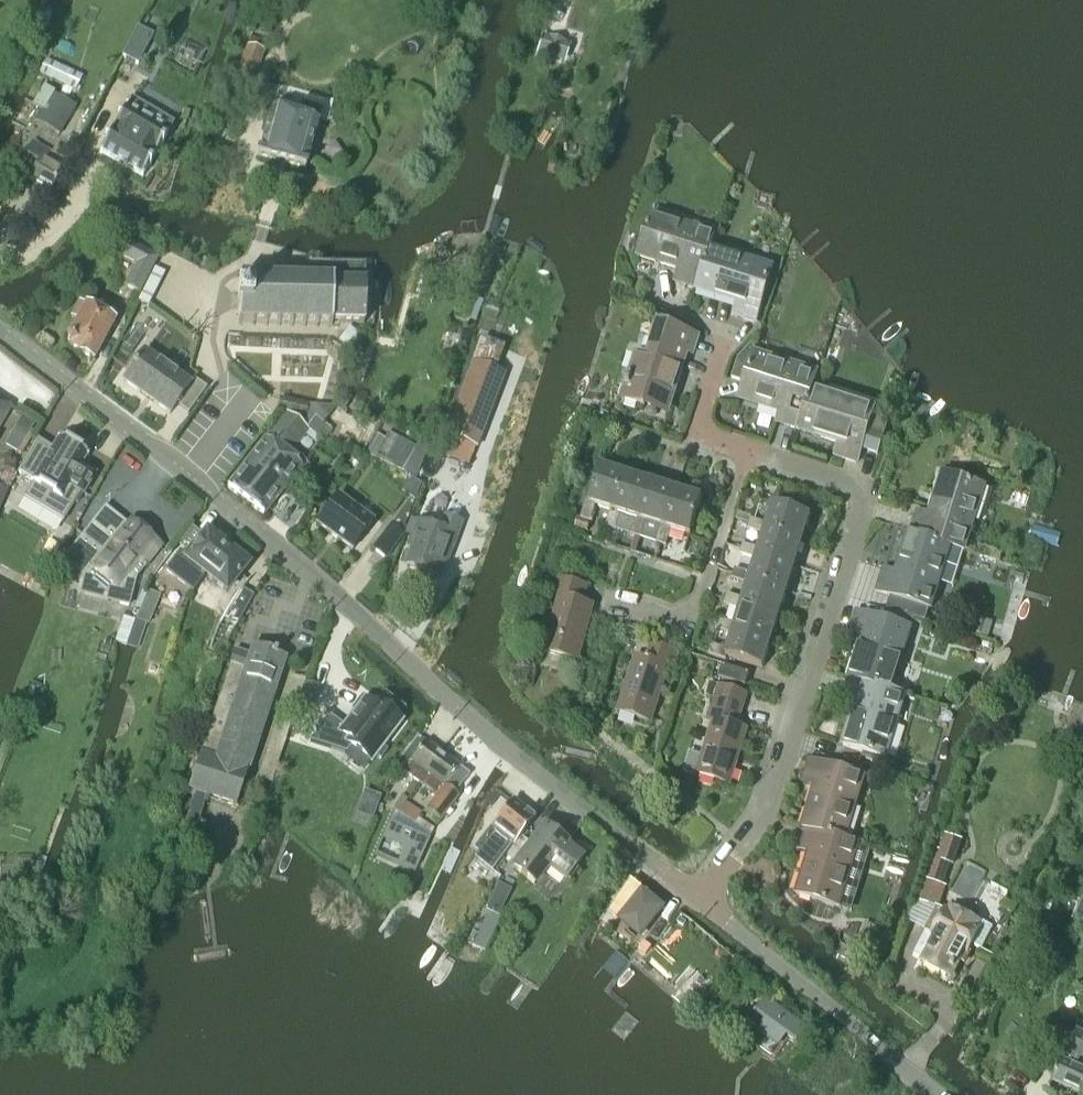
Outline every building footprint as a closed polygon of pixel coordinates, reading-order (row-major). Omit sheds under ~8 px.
[(270,36),(274,24),(264,20),(260,32),(270,36)] [(138,66),(153,36),(137,28),(122,57),(138,66)] [(541,37),(536,55),(564,63),(570,45),(541,37)] [(252,84),(264,52),(248,46),(236,79),(252,84)] [(42,111),(36,122),(58,135),(74,108),(51,95),(42,111)] [(271,110),(258,157),(305,170),(318,123),(323,105),(303,100),(299,113),(303,114),(301,118),(271,110)] [(105,143),(100,152),(142,177),(147,168),(149,169),(151,166),(149,165),(160,146),(162,147),(163,144),(162,143),(173,124),(146,108),(140,118),(125,109),(120,118),(118,117),(116,121),(118,122),(107,140),(105,139),(103,142),(105,143)] [(52,154),(46,151),(33,143),(23,160),(36,168),(29,180),(49,192),(70,156),(67,154),(69,149),(64,146),(61,152),(55,148),(52,154)] [(710,249),(714,235),(651,215),(637,257),(686,273),(682,285),(696,289),(696,290),(710,248),(710,249)] [(140,293),(158,258),(131,244),(123,258),(137,264),(126,286),(140,293)] [(755,323),(772,268),(710,249),(710,248),(696,290),(696,289),(695,291),(744,306),(740,318),(755,323)] [(239,279),(238,324),(332,327),(332,324),(364,325),(365,266),(306,265),(306,281),(239,279)] [(155,269),(138,302),(147,307),(164,274),(155,269)] [(77,322),(67,340),(69,346),(80,352),(80,354),(93,361),(115,321),(85,306),(79,303),(70,319),(77,322)] [(685,352),(691,354),(696,339),(656,326),(646,356),(638,353),(623,400),(645,407),(646,402),(667,408),(672,393),(685,352)] [(350,347),(358,338),(347,329),(336,342),(347,351),(350,347)] [(366,345),(358,338),(350,347),(359,354),(366,345)] [(482,339),(473,362),(495,370),(504,347),(482,339)] [(784,425),(798,430),(811,389),(812,389),(816,376),(753,355),(756,345),(751,344),(737,358),(731,378),(744,383),(739,397),(788,413),(784,425)] [(190,385),(144,353),(123,381),(170,415),(176,406),(188,414),(206,389),(193,380),(190,385)] [(475,449),(503,374),(474,364),(446,438),(475,449)] [(877,454),(890,415),(874,410),(874,409),(812,389),(811,389),(798,430),(797,431),(846,446),(842,459),(857,464),(861,449),(877,454)] [(305,415),(307,405),(280,400),(278,411),(285,412),(305,415)] [(10,406),(0,401),(0,423),(10,406)] [(305,415),(285,412),(323,441),(331,430),(324,424),(335,409),(307,405),(305,415)] [(287,455),(306,429),(286,414),(267,439),(266,439),(228,488),(263,515),(301,466),(287,455)] [(16,427),(5,445),(17,453),(28,435),(16,427)] [(79,467),(87,455),(59,438),(52,450),(38,442),(19,473),(33,482),(32,484),(24,499),(62,522),(79,493),(82,495),(94,475),(79,467)] [(615,512),(626,475),(600,467),(589,503),(586,502),(580,519),(577,518),(574,527),(587,531),(590,522),(595,506),(611,511),(615,512)] [(910,532),(910,533),(950,546),(950,547),(964,551),(975,516),(984,488),(982,487),(984,481),(963,474),(961,480),(942,474),(926,522),(914,519),(910,532)] [(640,520),(651,483),(626,475),(615,512),(611,511),(605,527),(615,530),(621,514),(636,518),(640,520)] [(665,528),(676,491),(651,483),(640,520),(636,518),(631,535),(641,538),(646,522),(661,526),(665,528)] [(691,536),(702,499),(676,491),(665,528),(661,526),(656,543),(666,546),(671,530),(691,536)] [(338,496),(317,524),(353,550),(373,522),(338,496)] [(403,535),(402,534),(406,529),(404,528),(413,504),(409,502),(391,525),(373,550),(385,559),(403,535)] [(750,519),(747,529),(764,534),(765,530),(802,542),(810,516),(773,504),(767,524),(750,519)] [(87,542),(104,515),(92,508),(76,534),(87,542)] [(448,555),(461,522),(446,516),(441,530),(418,522),(408,550),(412,551),(406,567),(437,579),(446,554),(448,555)] [(85,533),(71,550),(81,558),(73,568),(85,577),(80,594),(128,606),(135,578),(161,546),(131,523),(111,548),(98,537),(95,541),(85,533)] [(742,544),(739,554),(740,554),(756,559),(757,555),(794,567),(802,542),(765,530),(764,534),(759,549),(742,544)] [(880,577),(876,592),(930,609),(950,547),(950,546),(910,533),(910,532),(908,532),(893,581),(880,577)] [(206,576),(227,549),(226,548),(226,544),(220,540),(216,541),(207,533),(186,559),(180,553),(166,570),(193,592),(206,576)] [(978,545),(975,554),(999,561),(1002,553),(978,545)] [(226,592),(248,566),(227,549),(206,576),(226,592)] [(733,574),(732,579),(748,584),(749,580),(786,592),(794,567),(757,555),(756,559),(740,554),(736,567),(735,569),(733,574)] [(538,577),(535,587),(546,590),(549,580),(538,577)] [(577,661),(593,605),(582,603),(587,587),(559,579),(555,596),(560,598),(545,652),(577,661)] [(727,594),(724,604),(740,609),(742,606),(778,617),(786,592),(749,580),(748,584),(743,600),(727,594)] [(147,590),(135,619),(148,625),(160,595),(147,590)] [(238,590),(222,619),(236,627),(252,598),(238,590)] [(719,620),(716,630),(732,635),(734,631),(770,642),(778,617),(742,606),(740,609),(736,625),(719,620)] [(891,692),(891,691),(911,628),(856,611),(851,626),(864,630),(848,679),(850,679),(891,692)] [(979,619),(974,635),(985,638),(989,622),(979,619)] [(696,640),(693,650),(708,655),(726,660),(727,657),(762,668),(770,642),(734,631),(732,635),(728,650),(711,645),(696,640)] [(673,671),(678,653),(651,645),(646,661),(636,657),(618,712),(650,723),(668,669),(673,671)] [(276,656),(277,654),(252,646),(249,656),(234,651),(230,664),(200,755),(188,791),(195,793),(178,845),(190,849),(206,797),(236,807),(248,771),(247,770),(284,659),(276,656)] [(745,686),(749,674),(722,666),(719,678),(745,686)] [(850,679),(845,693),(858,697),(843,746),(885,759),(905,695),(891,691),(891,692),(850,679)] [(715,698),(719,686),(709,683),(705,696),(715,698)] [(683,770),(697,775),(729,785),(746,730),(736,726),(746,694),(719,686),(715,698),(708,719),(713,721),(703,756),(689,751),(683,770)] [(308,715),(312,704),(298,700),(294,710),(308,715)] [(329,716),(309,742),(346,754),(351,747),(371,763),(376,757),(380,760),(387,751),(382,748),(402,722),(376,702),(373,707),(364,700),(357,709),(350,718),(343,727),(329,716)] [(425,787),(447,758),(426,742),(403,770),(425,787)] [(1073,756),(1082,759),(1082,756),(1082,752),(1075,749),(1073,756)] [(440,821),(458,797),(454,794),(469,775),(447,758),(425,787),(436,795),(425,810),(440,821)] [(844,840),(864,777),(809,760),(805,775),(817,779),(802,828),(803,828),(844,840)] [(372,820),(381,797),(365,791),(356,814),(372,820)] [(490,873),(498,864),(505,855),(519,837),(533,819),(512,802),(491,828),(473,852),(477,855),(474,860),(490,873)] [(415,871),(429,840),(389,822),(382,840),(403,849),(397,863),(415,871)] [(528,844),(519,837),(505,855),(514,862),(509,869),(533,888),(546,871),(563,884),(583,859),(568,847),(569,846),(542,826),(528,844)] [(803,828),(799,842),(811,846),(796,895),(838,908),(858,844),(844,840),(803,828)] [(954,864),(962,842),(944,835),(938,851),(937,851),(934,857),(954,864)] [(940,886),(948,863),(934,858),(927,881),(940,886)] [(940,905),(946,888),(924,881),(917,902),(933,908),(934,903),(940,905)] [(641,896),(637,893),(622,913),(625,915),(621,920),(640,935),(661,908),(643,893),(641,896)] [(927,932),(915,955),(925,960),(922,963),(950,978),(964,952),(967,953),(970,947),(980,952),(992,929),(980,922),(977,926),(950,912),(949,914),(946,912),(936,907),(935,908),(924,930),(927,932)] [(484,950),(500,919),(484,910),(468,943),(484,950)] [(795,1041),(804,1029),(766,1002),(757,1014),(767,1021),(760,1032),(778,1045),(785,1034),(795,1041)] [(1076,1030),(1066,1052),(1067,1053),(1064,1061),(1062,1060),(1052,1082),(1079,1094),(1082,1094),(1082,1033),(1076,1030)]
